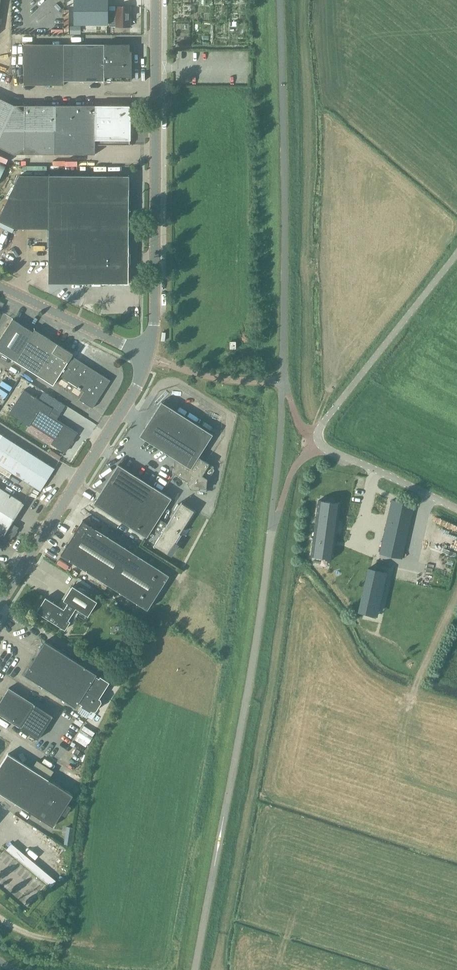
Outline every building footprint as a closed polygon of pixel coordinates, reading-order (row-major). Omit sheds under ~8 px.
[(108,0),(74,0),(74,25),(108,25),(108,0)] [(130,7),(116,7),(116,11),(109,11),(109,27),(116,27),(130,27),(130,7)] [(129,61),(129,45),(63,45),(63,46),(53,46),(53,65),(23,64),(23,85),(64,85),(64,82),(131,82),(131,62),(129,61)] [(13,155),(54,155),(95,155),(95,146),(129,146),(129,135),(133,132),(133,128),(129,126),(129,107),(55,106),(14,106),(0,99),(0,149),(13,155)] [(8,199),(0,216),(0,222),(14,229),(49,229),(48,284),(128,284),(129,177),(19,176),(8,199)] [(92,302),(92,289),(84,289),(83,302),(92,302)] [(0,339),(0,352),(53,386),(59,376),(88,394),(82,402),(92,409),(110,381),(101,375),(99,378),(93,374),(93,373),(79,364),(74,370),(66,365),(73,354),(34,329),(33,332),(12,319),(0,339)] [(42,381),(39,385),(47,390),(50,386),(42,381)] [(48,415),(52,409),(23,390),(9,414),(29,427),(31,424),(54,439),(51,444),(65,453),(77,433),(48,415)] [(176,460),(174,464),(173,472),(188,482),(187,483),(190,489),(199,490),(199,492),(206,493),(207,479),(202,476),(209,464),(198,457),(212,435),(161,402),(140,436),(176,460)] [(54,469),(0,435),(0,465),(40,491),(54,469)] [(152,529),(159,519),(171,499),(118,465),(93,504),(147,538),(152,529)] [(0,490),(0,542),(6,546),(17,529),(10,525),(23,504),(0,490)] [(333,559),(335,545),(336,545),(336,541),(335,541),(340,503),(318,500),(311,556),(333,559)] [(380,554),(381,554),(383,542),(403,547),(401,559),(413,505),(392,500),(380,554)] [(167,524),(159,519),(152,529),(161,534),(155,543),(171,553),(185,530),(181,527),(190,512),(179,505),(178,504),(174,510),(175,511),(167,524)] [(147,610),(169,576),(83,521),(61,555),(147,610)] [(377,616),(377,615),(374,615),(383,572),(386,573),(386,572),(371,569),(361,613),(377,616)] [(72,586),(60,607),(46,598),(37,612),(65,630),(78,610),(88,616),(97,602),(72,586)] [(101,699),(99,698),(109,682),(100,677),(99,678),(96,676),(97,674),(45,642),(24,675),(76,707),(79,703),(82,705),(78,711),(87,717),(91,711),(93,712),(96,711),(101,702),(101,699)] [(53,716),(9,688),(0,702),(0,715),(38,740),(53,716)] [(66,727),(72,716),(59,709),(53,720),(66,727)] [(59,748),(71,751),(73,745),(61,742),(59,748)] [(0,766),(0,793),(53,827),(73,795),(8,754),(0,766)] [(67,771),(65,775),(76,781),(79,777),(67,771)] [(72,839),(73,825),(66,825),(65,839),(72,839)] [(29,848),(59,861),(60,858),(53,854),(56,847),(46,842),(49,837),(37,831),(29,848)] [(11,844),(6,850),(51,887),(56,881),(11,844)]
